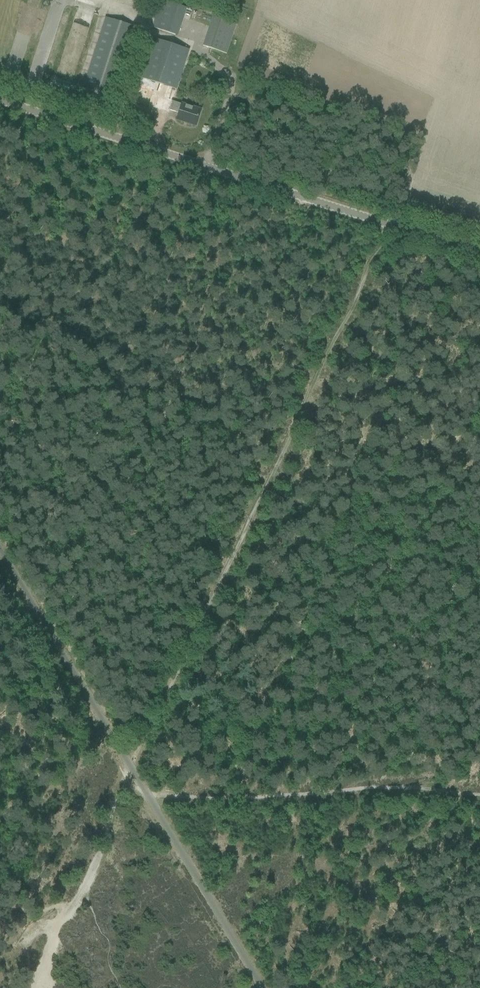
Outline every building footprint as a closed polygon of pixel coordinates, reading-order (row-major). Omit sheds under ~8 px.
[(178,36),(187,8),(162,0),(153,28),(178,36)] [(84,85),(114,95),(136,27),(106,17),(84,85)] [(213,17),(203,46),(226,54),(236,25),(213,17)] [(177,119),(196,125),(199,116),(201,111),(172,102),(189,50),(153,39),(136,91),(133,101),(169,112),(169,110),(179,113),(177,119)]
